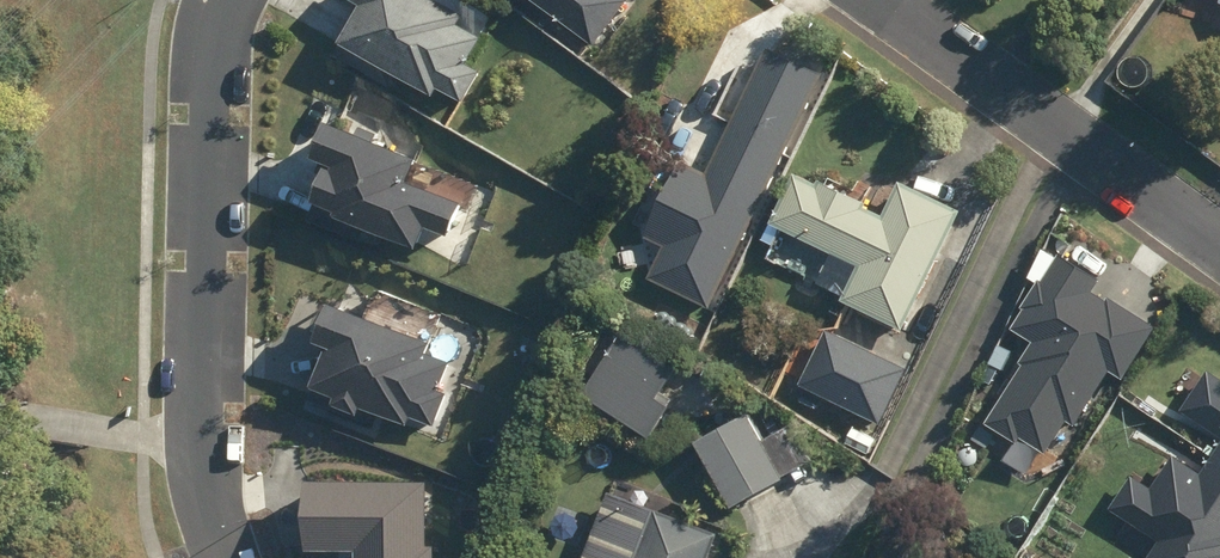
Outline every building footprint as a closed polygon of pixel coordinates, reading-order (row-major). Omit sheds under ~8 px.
[(343,54),(397,87),(406,71),(445,94),(449,87),(472,101),(490,71),(476,62),(492,36),(469,22),(475,13),(453,0),(368,0),(361,12),(367,15),(343,54)] [(557,9),(552,15),(597,51),(637,0),(544,0),(557,9)] [(647,279),(708,307),(817,70),(763,45),(703,174),(678,162),(643,238),(662,247),(647,279)] [(431,157),(343,119),(328,155),(332,157),(326,172),(335,176),(316,219),(368,241),(376,225),(427,247),(436,226),(457,235),(471,202),(421,181),(431,157)] [(866,268),(849,303),(909,332),(967,212),(906,183),(890,216),(872,208),(874,203),(828,181),(826,185),(803,174),(778,225),(866,268)] [(1014,441),(1017,435),(1044,451),(1064,420),(1072,425),(1107,370),(1122,379),(1155,327),(1107,297),(1105,300),(1091,291),(1098,280),(1057,254),(1039,282),(1037,280),(1019,308),(1021,310),(1009,329),(1030,342),(1017,363),(1022,365),(985,423),(1014,441)] [(334,358),(315,401),(376,426),(383,410),(417,424),(420,417),(441,426),(455,393),(447,389),(458,361),(436,352),(441,341),(347,302),(330,340),(333,341),(328,355),(334,358)] [(631,329),(592,391),(660,434),(680,402),(667,394),(686,363),(631,329)] [(877,422),(904,368),(825,330),(798,384),(877,422)] [(1206,370),(1179,410),(1219,437),(1219,380),(1206,370)] [(758,415),(705,444),(741,509),(794,480),(758,415)] [(859,429),(851,443),(872,454),(880,440),(859,429)] [(1146,557),(1219,557),(1219,446),(1199,478),(1170,458),(1149,490),(1130,477),(1108,510),(1157,542),(1146,557)] [(301,480),(301,553),(352,554),(352,557),(432,557),(432,547),(426,546),(427,481),(301,480)] [(645,553),(643,557),(715,557),(723,536),(631,501),(615,541),(645,553)]
